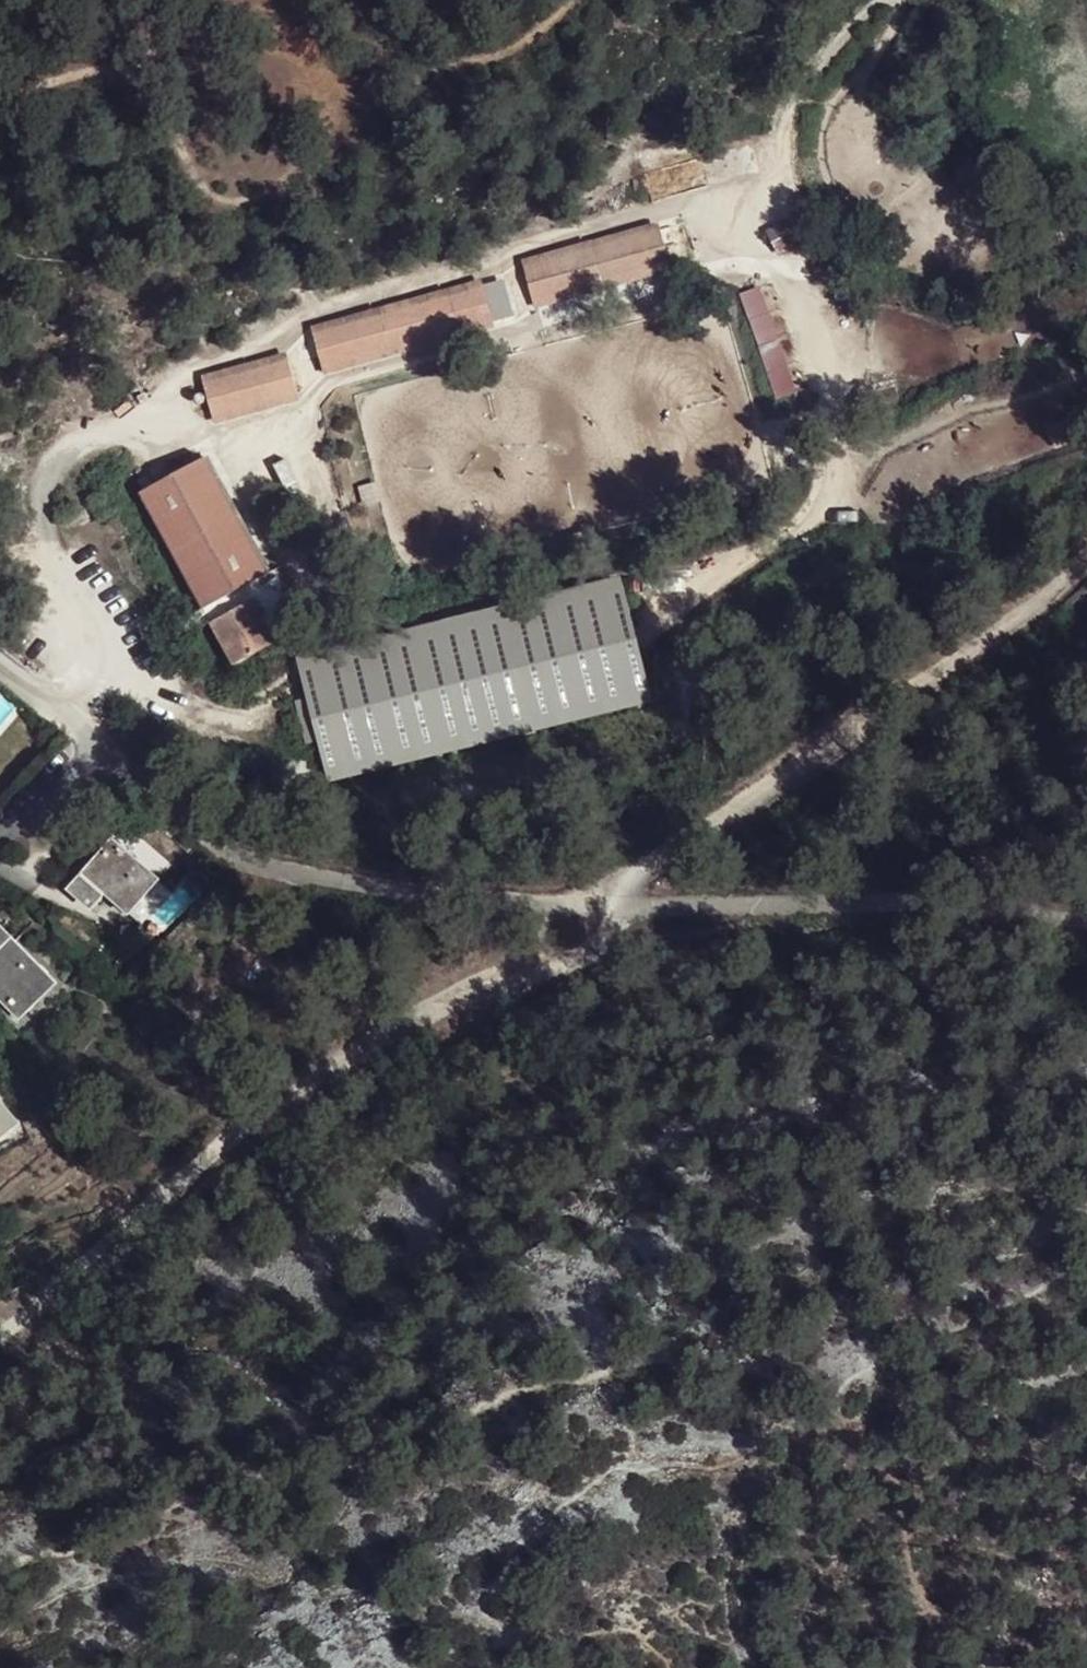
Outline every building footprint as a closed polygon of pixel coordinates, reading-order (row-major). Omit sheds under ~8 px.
[(661,242),(527,282),(537,314),(671,276),(661,242)] [(770,400),(793,394),(766,285),(743,291),(770,400)] [(487,301),(318,349),(326,381),(496,332),(487,301)] [(294,375),(213,396),(221,431),(304,408),(294,375)] [(191,481),(128,514),(192,630),(256,595),(191,481)] [(648,599),(620,609),(648,701),(677,693),(648,599)] [(382,668),(299,711),(304,727),(293,731),(305,772),(317,770),(326,806),(651,711),(648,701),(620,609),(617,600),(382,668)] [(271,608),(246,621),(271,665),(298,651),(271,608)] [(271,665),(246,621),(200,646),(224,691),(271,665)] [(294,693),(299,711),(382,668),(294,693)] [(126,910),(157,876),(135,857),(113,838),(73,883),(90,899),(95,893),(102,898),(106,893),(126,910)] [(197,866),(205,858),(195,848),(187,856),(197,866)] [(170,888),(157,876),(126,910),(140,922),(170,888)] [(18,1019),(50,989),(26,964),(32,958),(0,925),(0,1001),(18,1019)] [(0,1104),(0,1146),(21,1126),(0,1104)]
